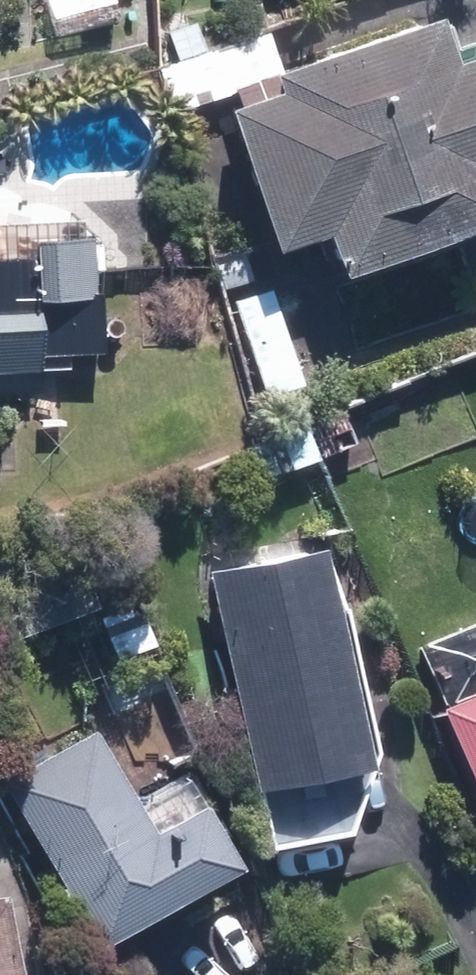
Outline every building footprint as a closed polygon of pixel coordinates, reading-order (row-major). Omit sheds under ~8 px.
[(54,37),(113,22),(107,0),(44,0),(54,37)] [(320,275),(475,220),(475,199),(467,173),(475,170),(475,60),(471,47),(429,61),(414,17),(271,67),(258,30),(151,68),(167,113),(225,93),(227,101),(205,109),(254,249),(305,232),(320,275)] [(27,369),(27,353),(91,351),(88,294),(78,295),(77,239),(23,241),(24,260),(0,261),(0,371),(27,369)] [(213,257),(221,287),(245,280),(237,250),(213,257)] [(228,299),(260,399),(296,386),(264,288),(228,299)] [(303,426),(315,456),(347,443),(335,413),(303,426)] [(1,638),(85,604),(60,545),(0,568),(0,635),(1,638)] [(196,569),(241,789),(353,766),(307,546),(196,569)] [(475,822),(475,688),(428,708),(475,822)] [(80,947),(222,870),(171,779),(123,805),(82,730),(0,774),(0,800),(80,947)]
